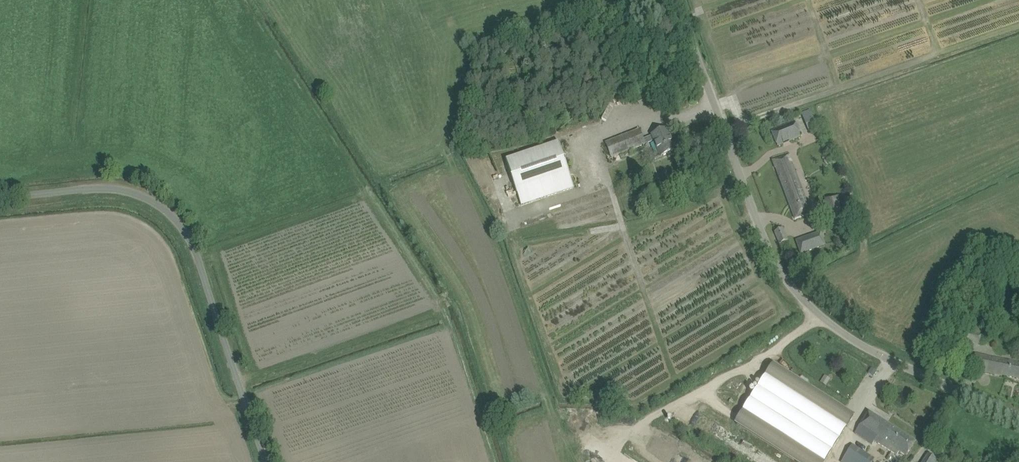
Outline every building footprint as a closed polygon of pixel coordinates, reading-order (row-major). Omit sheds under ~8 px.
[(809,110),(800,111),(803,128),(812,127),(809,110)] [(794,121),(771,131),(777,145),(800,136),(794,121)] [(654,140),(661,157),(675,151),(667,130),(643,139),(640,132),(625,138),(624,136),(604,144),(610,158),(630,150),(631,153),(646,146),(645,144),(654,140)] [(506,160),(521,205),(574,188),(559,143),(506,160)] [(772,160),(795,219),(811,213),(788,154),(772,160)] [(825,198),(829,229),(842,227),(838,197),(825,198)] [(774,232),(780,244),(788,240),(783,228),(774,232)] [(825,245),(821,232),(809,236),(813,249),(825,245)] [(1007,378),(1007,377),(1018,379),(1018,363),(975,354),(972,370),(977,371),(977,369),(983,370),(982,372),(1007,378)] [(735,424),(795,461),(824,461),(852,418),(772,367),(735,424)] [(820,383),(826,386),(830,379),(824,376),(820,383)] [(855,433),(872,444),(878,436),(881,438),(878,443),(896,455),(899,451),(906,456),(915,441),(868,412),(855,433)] [(841,461),(872,461),(875,458),(853,444),(840,461),(841,461)] [(923,461),(939,461),(928,454),(923,461)]
